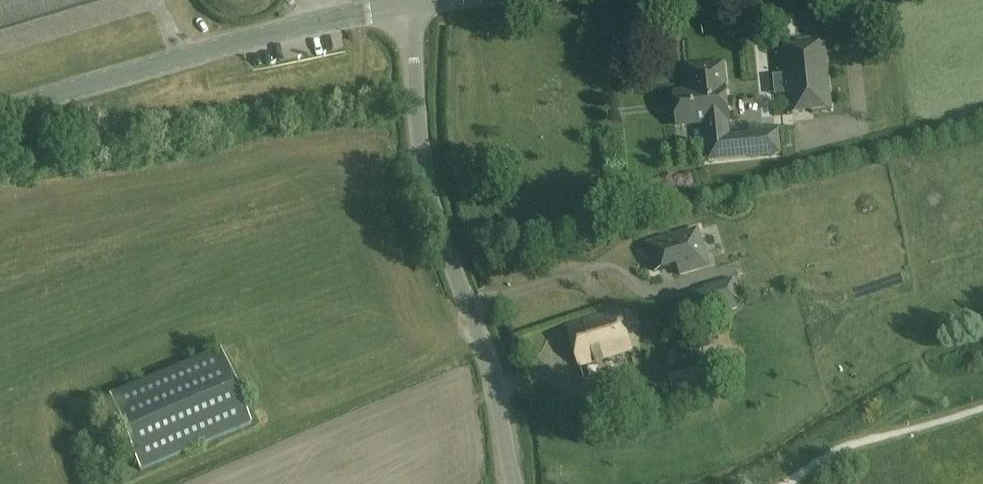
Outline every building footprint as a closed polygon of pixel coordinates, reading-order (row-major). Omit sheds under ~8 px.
[(99,0),(0,0),(0,30),(99,0)] [(831,107),(824,43),(785,46),(791,111),(831,107)] [(729,136),(727,120),(723,80),(724,80),(722,64),(689,67),(691,91),(675,93),(678,125),(704,122),(708,160),(780,153),(778,131),(729,136)] [(646,245),(654,271),(676,265),(679,274),(699,268),(696,257),(703,254),(696,229),(646,245)] [(696,319),(734,307),(727,284),(689,296),(696,319)] [(630,350),(618,310),(566,326),(579,366),(630,350)] [(140,471),(250,424),(220,351),(109,397),(140,471)] [(707,381),(704,368),(669,377),(672,390),(707,381)] [(704,385),(674,393),(676,401),(706,393),(704,385)]
